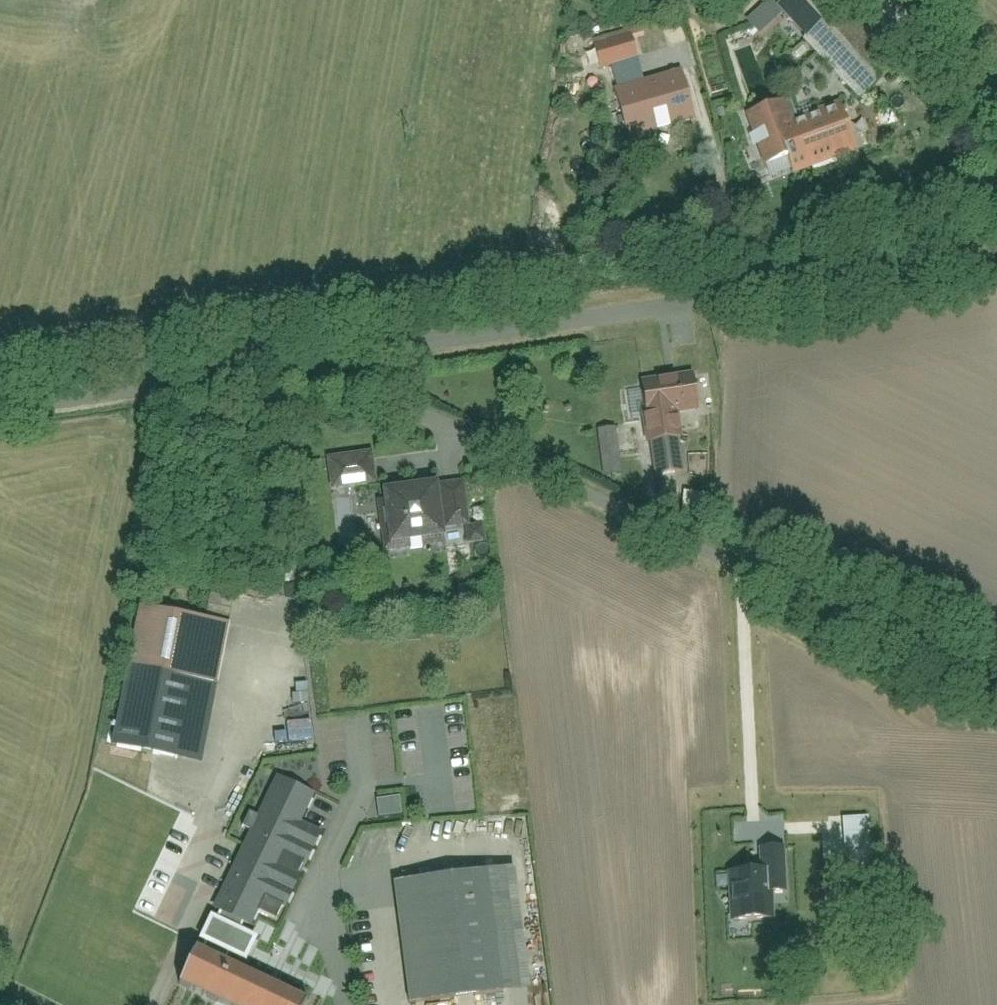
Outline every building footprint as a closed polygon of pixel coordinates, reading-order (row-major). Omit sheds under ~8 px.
[(783,12),(866,102),(903,68),(840,0),(797,0),(783,12)] [(622,103),(636,145),(701,123),(687,81),(622,103)] [(748,117),(769,186),(867,156),(853,111),(808,125),(801,101),(748,117)] [(705,414),(701,379),(647,385),(658,478),(690,475),(683,417),(705,414)] [(603,432),(609,478),(631,475),(625,430),(603,432)] [(336,459),(340,492),(380,487),(376,454),(336,459)] [(471,526),(468,487),(392,492),(396,552),(452,548),(450,528),(471,526)] [(716,497),(683,496),(682,520),(715,521),(716,497)] [(149,611),(124,749),(213,765),(238,627),(149,611)] [(251,936),(268,902),(291,911),(304,879),(283,870),(289,857),(314,867),(327,835),(304,826),(318,797),(282,781),(220,919),(211,916),(201,940),(249,963),(260,939),(251,936)] [(767,919),(764,870),(725,872),(728,922),(767,919)] [(402,1004),(451,1004),(514,998),(500,879),(389,892),(402,1004)] [(181,985),(223,1004),(308,1004),(309,1003),(198,949),(181,985)]
